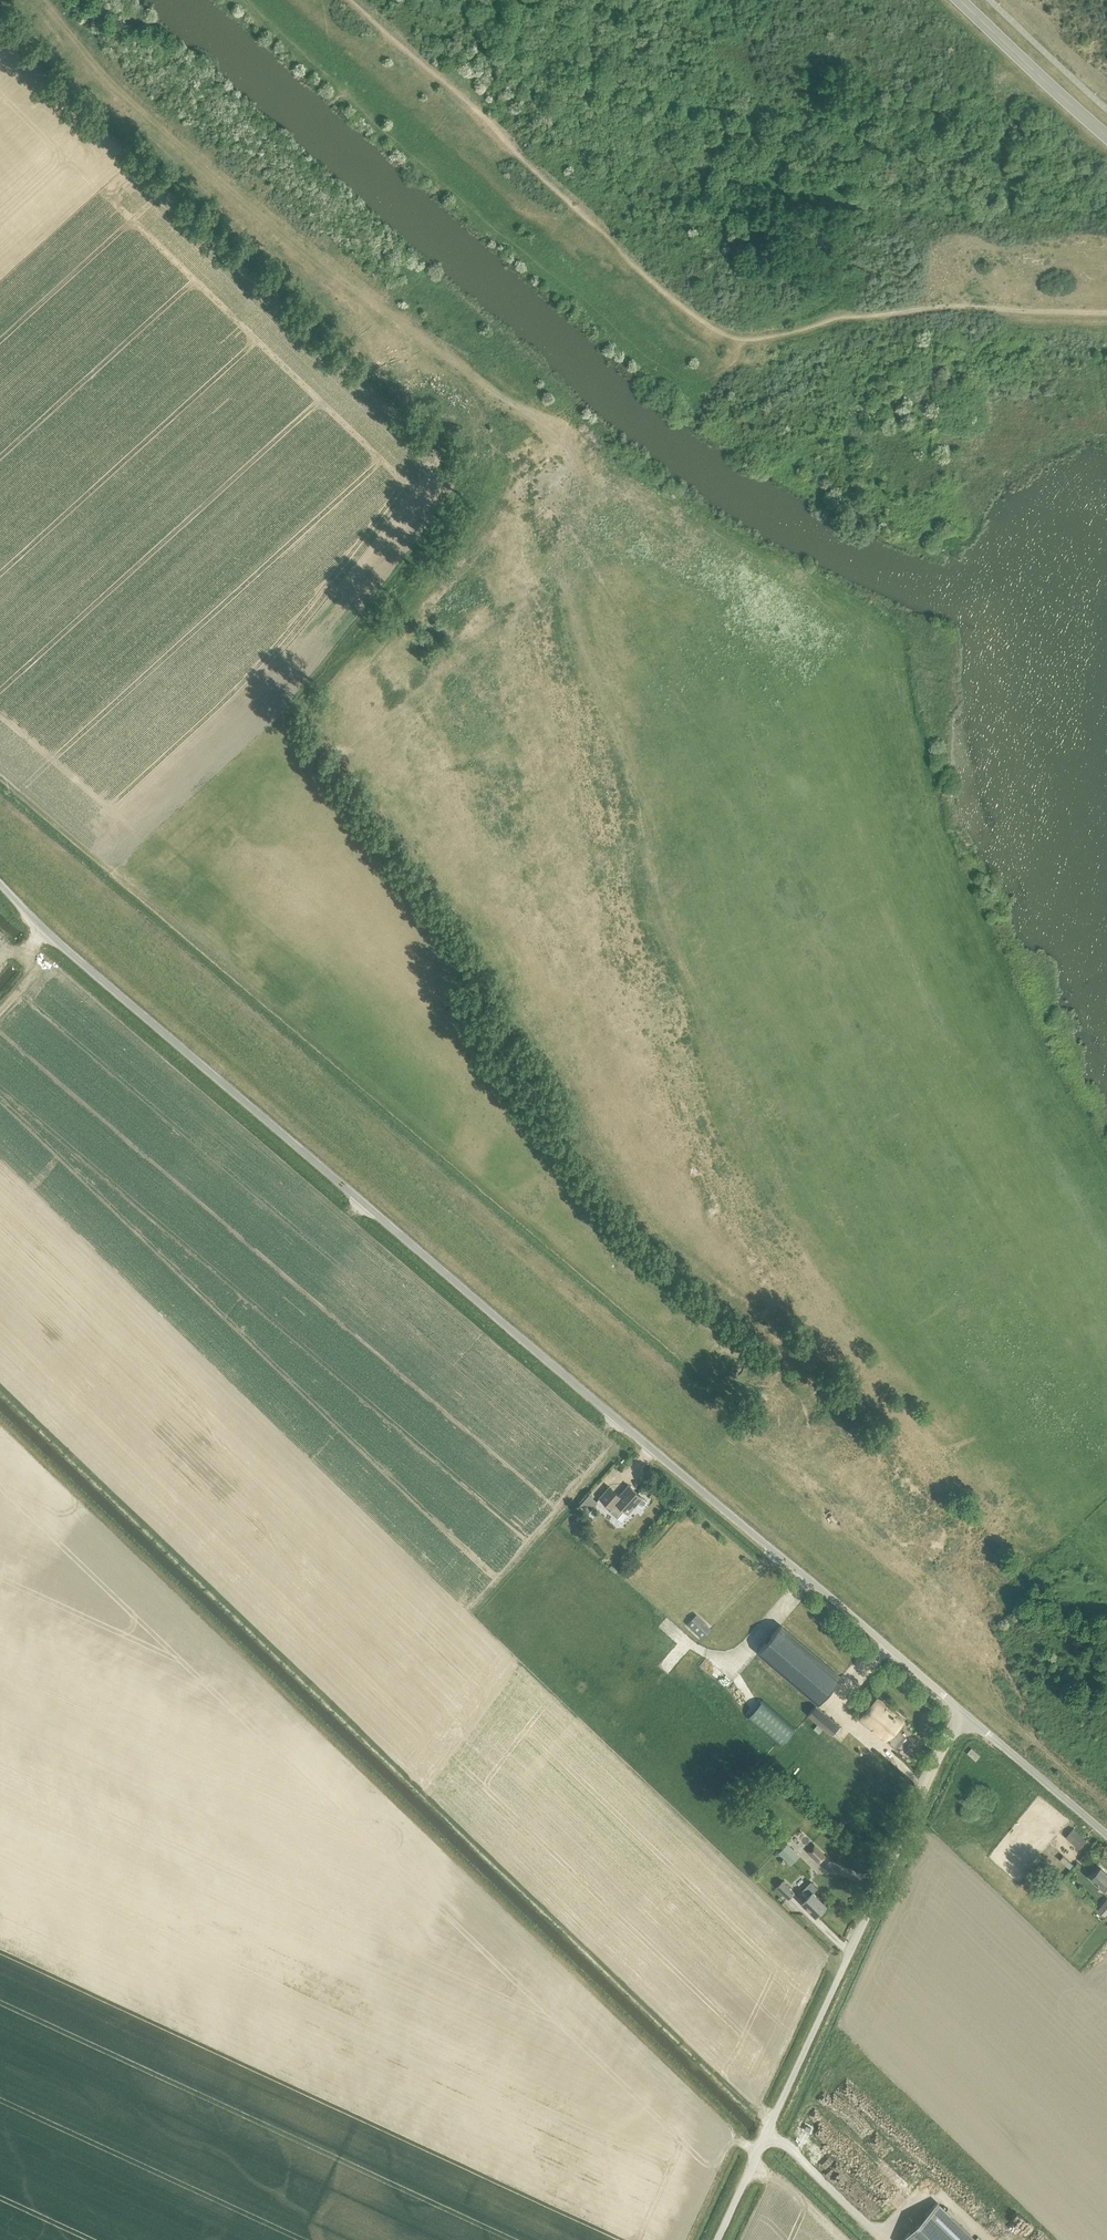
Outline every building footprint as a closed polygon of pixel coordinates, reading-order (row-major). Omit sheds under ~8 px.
[(611,1509),(610,1511),(618,1517),(624,1510),(626,1513),(642,1497),(629,1484),(619,1494),(609,1485),(598,1497),(611,1509)] [(580,1504),(589,1512),(597,1502),(589,1494),(580,1504)] [(687,1624),(701,1638),(711,1628),(697,1614),(687,1624)] [(757,1652),(818,1703),(841,1676),(780,1625),(757,1652)] [(747,1718),(779,1746),(796,1728),(763,1699),(747,1718)] [(877,1699),(861,1717),(883,1736),(884,1737),(885,1736),(888,1738),(891,1740),(889,1742),(896,1747),(906,1736),(902,1732),(902,1731),(900,1729),(903,1726),(898,1722),(900,1719),(877,1699)] [(825,1729),(823,1730),(830,1735),(839,1725),(815,1706),(808,1714),(825,1729)] [(1078,1847),(1085,1839),(1072,1828),(1065,1837),(1069,1841),(1078,1848),(1078,1847)] [(807,1850),(819,1863),(826,1856),(815,1843),(807,1850)] [(1063,1855),(1059,1859),(1069,1868),(1073,1864),(1063,1855)] [(1104,1889),(1106,1885),(1106,1873),(1100,1867),(1091,1878),(1104,1889)] [(776,1887),(788,1899),(795,1892),(783,1880),(776,1887)] [(806,1886),(800,1892),(806,1898),(802,1902),(815,1915),(825,1905),(812,1892),(816,1887),(811,1882),(806,1886)] [(1105,1915),(1106,1912),(1106,1899),(1098,1909),(1105,1915)] [(938,2201),(901,2239),(979,2239),(938,2201)]
